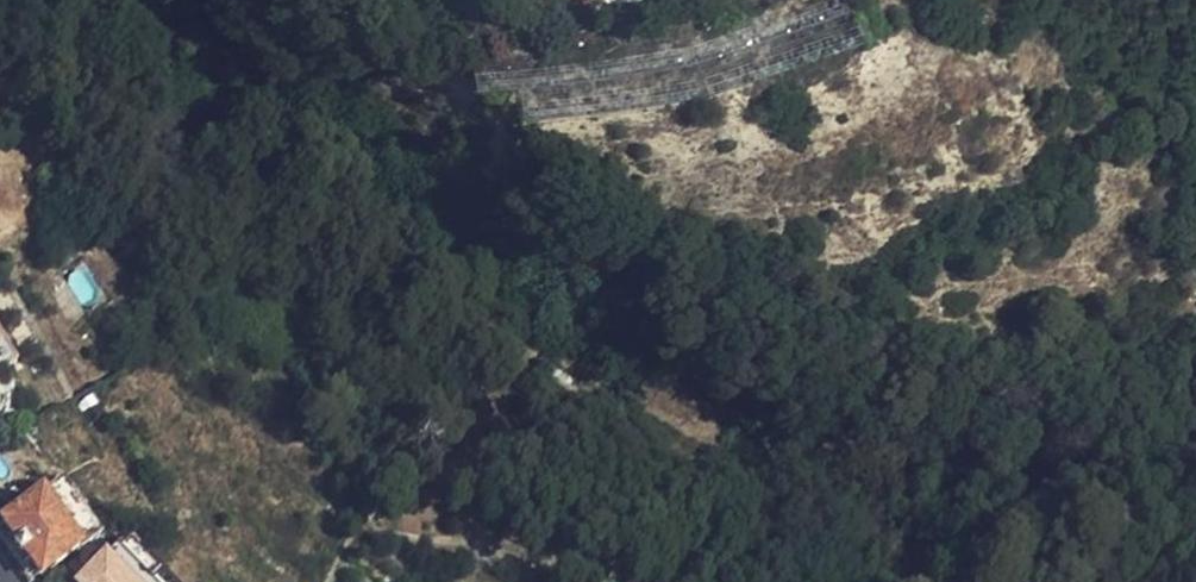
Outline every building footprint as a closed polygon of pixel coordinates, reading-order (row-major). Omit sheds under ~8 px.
[(9,359),(0,341),(0,365),(9,359)] [(96,537),(59,485),(40,498),(76,551),(96,537)] [(76,551),(40,498),(2,526),(39,576),(76,551)] [(110,549),(79,581),(144,581),(110,549)]
